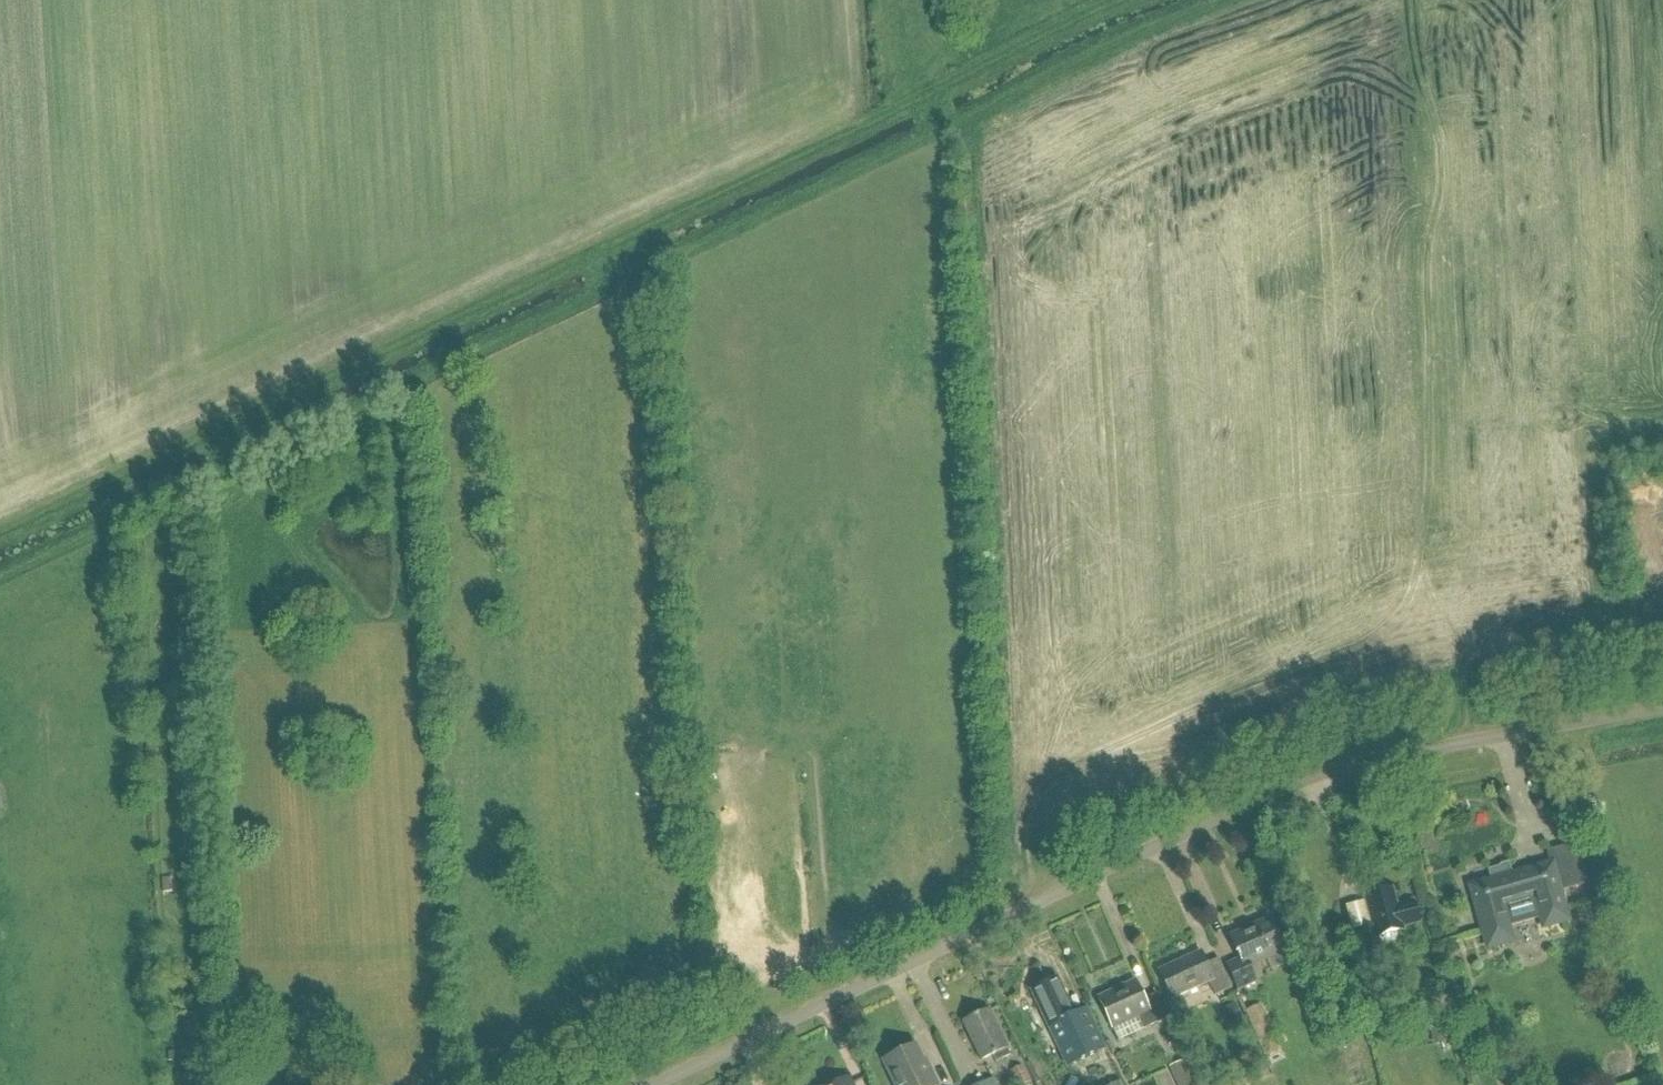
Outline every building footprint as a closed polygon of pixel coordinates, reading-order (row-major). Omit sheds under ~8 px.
[(1513,942),(1509,927),(1502,904),(1533,895),(1543,929),(1569,922),(1560,892),(1588,884),(1577,844),(1549,851),(1552,864),(1512,876),(1509,863),(1500,866),(1501,869),(1490,872),(1493,881),(1470,887),(1487,949),(1513,942)] [(1396,907),(1391,890),(1366,897),(1374,927),(1358,931),(1365,957),(1380,953),(1375,938),(1420,925),(1414,902),(1396,907)] [(1453,904),(1455,917),(1473,914),(1471,900),(1453,904)] [(1285,953),(1271,920),(1230,938),(1239,959),(1225,965),(1237,992),(1256,983),(1250,969),(1285,953)] [(1206,965),(1200,952),(1158,971),(1171,1001),(1209,983),(1215,996),(1232,988),(1218,959),(1206,965)] [(1075,1017),(1057,978),(1030,991),(1049,1030),(1058,1025),(1077,1064),(1093,1056),(1074,1018),(1075,1017)] [(1144,1000),(1136,981),(1098,999),(1112,1029),(1137,1018),(1143,1031),(1168,1020),(1156,994),(1144,1000)] [(1238,1005),(1222,1012),(1227,1025),(1243,1018),(1238,1005)] [(1007,1049),(989,1011),(962,1023),(981,1062),(992,1056),(996,1063),(1010,1056),(1007,1049)] [(915,1046),(882,1061),(894,1084),(937,1084),(930,1070),(928,1071),(915,1046)] [(1187,1060),(1170,1068),(1177,1084),(1198,1084),(1187,1060)] [(1024,1066),(1010,1072),(1016,1084),(1033,1084),(1024,1066)]
